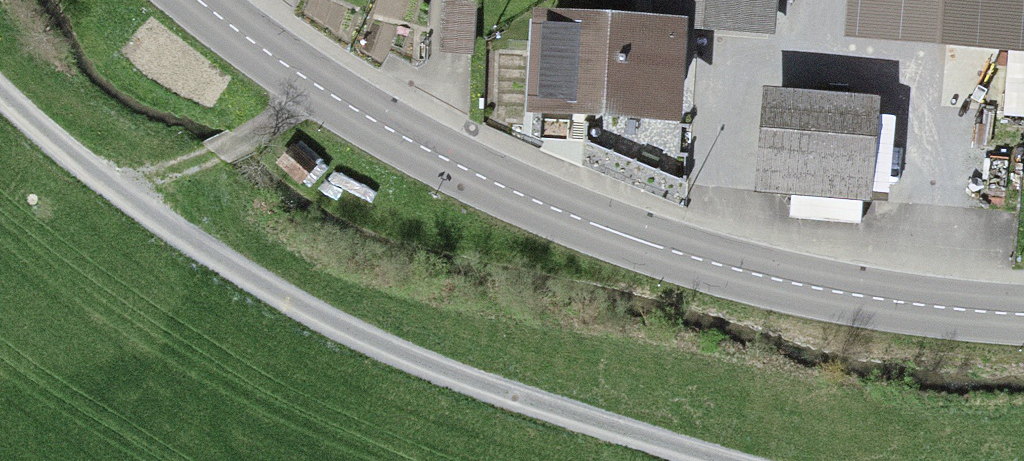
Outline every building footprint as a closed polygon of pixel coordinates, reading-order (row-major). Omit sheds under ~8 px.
[(450,0),(447,0),(444,46),(470,48),(473,2),(450,0)] [(656,18),(771,27),(772,0),(658,0),(656,18)] [(853,30),(1023,43),(1023,0),(857,0),(853,30)] [(669,104),(673,34),(549,26),(544,96),(669,104)] [(874,111),(773,101),(764,187),(865,197),(874,111)]
